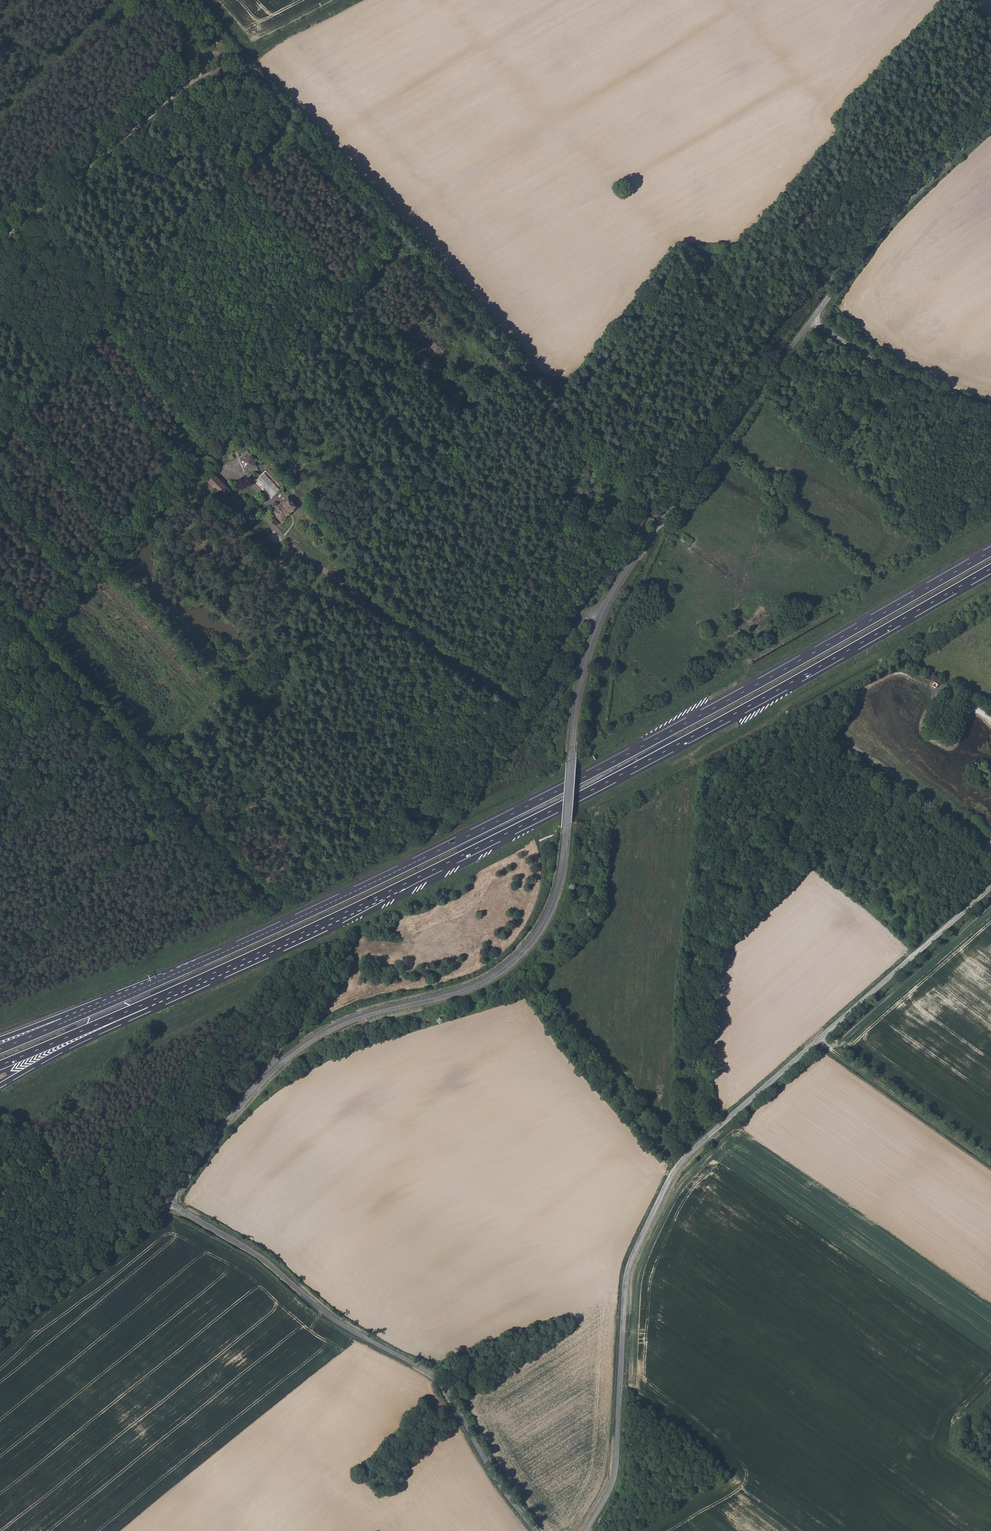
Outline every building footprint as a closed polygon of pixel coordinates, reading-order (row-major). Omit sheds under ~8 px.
[(448,346),(440,337),(430,346),(438,355),(448,346)] [(245,470),(257,464),(250,452),(239,458),(245,470)] [(256,480),(272,498),(280,490),(265,472),(256,480)] [(224,498),(232,490),(216,474),(208,481),(224,498)] [(288,496),(273,509),(282,520),(297,507),(288,496)] [(639,519),(631,527),(638,533),(645,523),(639,519)] [(617,544),(612,549),(617,554),(622,548),(617,544)]
